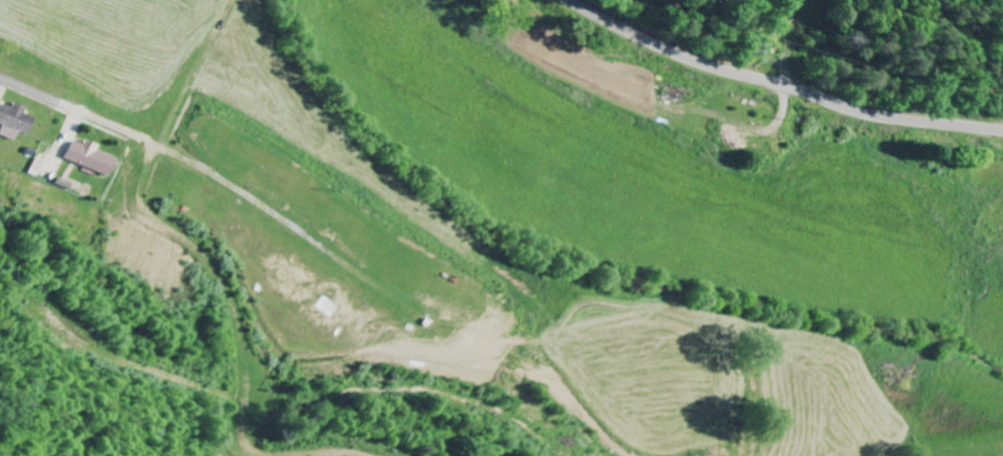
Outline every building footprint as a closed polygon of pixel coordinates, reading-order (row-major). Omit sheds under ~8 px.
[(10,124),(7,135),(23,140),(26,132),(35,135),(40,118),(30,115),(32,108),(18,103),(17,109),(0,104),(0,121),(10,124)] [(118,176),(123,159),(103,152),(105,146),(91,142),(90,145),(79,142),(73,162),(118,176)]
